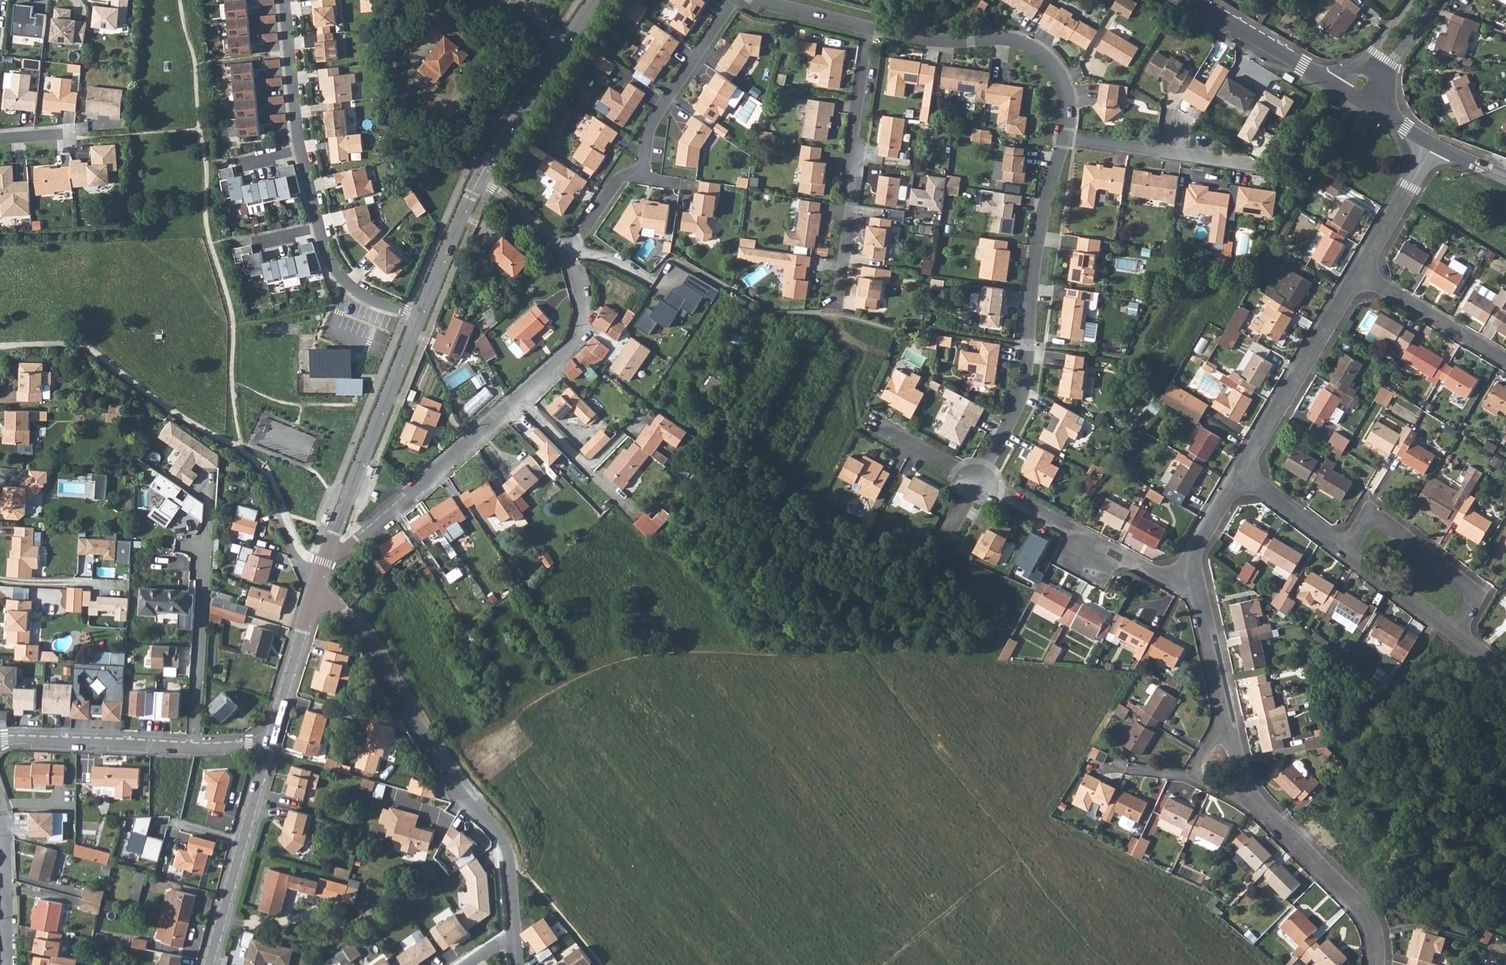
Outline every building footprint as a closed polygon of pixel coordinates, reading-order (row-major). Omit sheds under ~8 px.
[(129,0),(113,0),(112,9),(96,7),(94,27),(118,29),(119,22),(126,22),(129,0)] [(249,18),(247,0),(243,0),(226,2),(228,20),(249,18)] [(331,34),(330,26),(336,25),(336,16),(337,15),(336,0),(316,0),(313,0),(315,19),(317,19),(318,35),(331,34)] [(451,28),(459,18),(447,9),(449,6),(441,0),(440,0),(430,12),(451,28)] [(628,7),(639,14),(643,6),(634,0),(633,0),(628,7)] [(680,9),(670,24),(686,35),(709,0),(669,0),(669,1),(680,9)] [(1024,13),(1023,15),(1030,20),(1032,18),(1043,1),(1043,0),(1002,0),(1024,13)] [(1127,0),(1117,0),(1111,9),(1128,20),(1137,5),(1127,0)] [(1316,9),(1323,0),(1303,0),(1316,9)] [(1351,20),(1352,21),(1357,15),(1356,14),(1361,7),(1351,0),(1336,0),(1338,1),(1319,24),(1337,38),(1343,30),(1351,20)] [(16,4),(12,35),(44,39),(47,15),(37,13),(37,17),(33,17),(34,6),(16,4)] [(1087,50),(1098,32),(1079,21),(1079,23),(1071,18),(1073,15),(1062,9),(1061,11),(1050,4),(1039,24),(1049,30),(1048,32),(1055,37),(1057,34),(1067,40),(1069,40),(1087,50)] [(643,6),(639,14),(643,16),(648,9),(643,6)] [(639,14),(628,7),(623,14),(634,21),(639,14)] [(72,10),(56,8),(52,41),(84,44),(87,22),(76,21),(76,23),(70,23),(72,10)] [(1441,50),(1461,57),(1467,42),(1474,20),(1454,13),(1445,38),(1441,50)] [(643,16),(639,14),(634,21),(638,24),(643,16)] [(277,23),(276,15),(261,16),(262,24),(277,23)] [(230,38),(251,36),(249,18),(228,20),(230,38)] [(1343,30),(1344,32),(1352,21),(1351,20),(1343,30)] [(654,81),(680,42),(662,29),(655,25),(650,32),(657,37),(636,68),(654,81)] [(1096,51),(1104,55),(1105,53),(1128,67),(1138,49),(1108,31),(1096,51)] [(279,41),(278,33),(263,34),(264,42),(279,41)] [(333,33),(331,34),(318,35),(319,42),(317,43),(319,62),(338,60),(337,41),(334,41),(333,33)] [(718,64),(736,76),(750,55),(759,56),(762,36),(741,33),(733,46),(734,47),(731,52),(729,51),(725,56),(724,56),(718,64)] [(1445,38),(1439,35),(1435,48),(1441,50),(1445,38)] [(252,54),(251,36),(230,38),(232,56),(252,54)] [(435,83),(455,59),(461,63),(468,54),(445,36),(418,69),(435,83)] [(818,44),(801,41),(799,57),(804,58),(804,57),(809,57),(807,70),(820,73),(818,86),(840,89),(846,51),(824,47),(823,56),(816,55),(818,44)] [(1461,57),(1465,58),(1470,43),(1467,42),(1461,57)] [(616,65),(597,52),(592,61),(610,73),(616,65)] [(1168,90),(1175,94),(1189,71),(1180,66),(1179,61),(1172,56),(1170,60),(1157,52),(1146,71),(1158,79),(1160,76),(1172,83),(1168,90)] [(25,58),(23,67),(41,70),(43,60),(25,58)] [(892,58),(888,83),(887,94),(904,96),(905,85),(906,82),(918,84),(918,83),(926,84),(929,65),(921,64),(920,62),(892,58)] [(282,67),(281,59),(266,61),(267,68),(282,67)] [(233,64),(235,83),(255,80),(253,62),(233,64)] [(70,64),(69,72),(81,73),(82,65),(70,64)] [(1195,78),(1182,99),(1204,112),(1228,71),(1217,64),(1205,84),(1195,78)] [(921,120),(929,122),(937,65),(929,65),(926,84),(921,120)] [(323,86),(325,104),(328,103),(342,102),(353,101),(351,83),(356,83),(355,74),(340,76),(339,67),(319,70),(321,86),(323,86)] [(975,101),(986,103),(989,83),(990,73),(950,67),(950,69),(944,68),(941,88),(977,93),(975,101)] [(717,72),(694,108),(714,121),(720,112),(723,112),(727,105),(727,102),(738,86),(717,72)] [(4,108),(16,110),(16,107),(27,108),(27,111),(36,112),(38,92),(30,91),(32,75),(13,73),(11,90),(6,89),(4,108)] [(1456,116),(1460,124),(1484,114),(1480,107),(1478,108),(1466,83),(1471,82),(1467,75),(1443,85),(1456,116)] [(71,92),(73,80),(54,78),(52,94),(46,93),(44,111),(58,112),(58,109),(77,112),(79,93),(71,92)] [(283,85),(283,78),(268,79),(268,87),(283,85)] [(1219,95),(1245,110),(1255,94),(1229,78),(1219,95)] [(236,101),(257,99),(255,80),(235,83),(236,101)] [(1006,133),(1024,136),(1026,118),(1019,117),(1023,88),(989,83),(986,103),(1000,105),(997,123),(1007,124),(1006,133)] [(1120,86),(1101,83),(1098,102),(1093,106),(1104,123),(1121,111),(1117,105),(1119,94),(1127,95),(1129,87),(1120,86)] [(621,94),(611,88),(597,109),(622,126),(627,120),(628,120),(634,112),(633,111),(636,107),(637,107),(646,94),(631,84),(622,97),(620,95),(621,94)] [(90,88),(87,113),(100,114),(102,113),(105,113),(105,115),(112,116),(111,118),(120,119),(123,91),(90,88)] [(1265,90),(1237,136),(1250,143),(1269,111),(1283,119),(1294,101),(1284,95),(1281,100),(1265,90)] [(285,104),(284,96),(269,97),(270,105),(285,104)] [(238,119),(259,117),(257,99),(236,101),(238,119)] [(803,136),(827,140),(830,116),(833,116),(835,104),(809,100),(803,136)] [(342,102),(328,103),(329,111),(326,111),(328,137),(349,135),(346,110),(343,110),(342,102)] [(287,121),(286,114),(271,115),(272,123),(287,121)] [(692,115),(686,123),(689,125),(683,134),(685,135),(682,139),(681,138),(678,142),(676,163),(697,166),(700,148),(712,129),(692,115)] [(883,115),(879,146),(880,146),(879,155),(897,157),(899,149),(900,149),(905,119),(883,115)] [(240,137),(260,135),(259,117),(238,119),(228,120),(229,136),(240,135),(240,137)] [(596,117),(581,140),(583,142),(573,156),(586,164),(583,168),(591,174),(594,170),(606,153),(602,150),(605,146),(606,146),(611,139),(613,140),(618,132),(596,117)] [(727,131),(716,123),(712,129),(723,137),(727,131)] [(982,130),(973,129),(971,141),(980,142),(982,130)] [(980,142),(991,144),(992,135),(989,135),(989,131),(982,130),(980,142)] [(756,138),(767,140),(769,133),(757,131),(756,138)] [(363,152),(362,134),(349,135),(330,137),(332,164),(350,162),(349,153),(363,152)] [(803,145),(799,166),(804,167),(802,179),(801,179),(799,191),(824,195),(825,188),(823,185),(827,163),(821,162),(823,148),(803,145)] [(82,161),(71,162),(71,167),(73,184),(83,183),(83,186),(109,184),(108,172),(117,171),(115,146),(93,148),(94,166),(89,167),(82,167),(82,164),(82,161)] [(1008,146),(1007,155),(1005,155),(1004,163),(996,162),(993,179),(1024,183),(1025,173),(1023,173),(1025,157),(1024,157),(1025,148),(1008,146)] [(557,180),(552,188),(555,189),(546,204),(562,215),(572,200),(570,199),(578,188),(581,190),(587,180),(566,166),(547,153),(538,167),(557,180)] [(443,165),(445,166),(446,165),(454,171),(458,167),(447,158),(443,165)] [(1122,194),(1126,168),(1113,167),(1113,168),(1086,164),(1082,188),(1083,188),(1081,206),(1094,208),(1097,190),(1100,188),(1109,190),(1112,193),(1122,194)] [(278,168),(281,178),(287,177),(286,174),(296,172),(294,165),(278,168)] [(0,167),(0,204),(2,204),(3,215),(5,217),(31,215),(29,181),(18,182),(18,185),(14,185),(12,166),(0,167)] [(73,184),(71,167),(62,168),(62,169),(56,169),(54,172),(51,172),(51,167),(35,169),(37,195),(54,194),(56,192),(73,190),(73,184)] [(369,181),(366,167),(335,174),(337,184),(343,182),(347,199),(372,193),(375,192),(372,181),(369,181)] [(219,170),(220,177),(230,176),(231,179),(234,178),(231,168),(219,170)] [(1175,204),(1179,178),(1162,175),(1161,177),(1147,175),(1147,173),(1135,171),(1131,195),(1166,201),(1166,202),(1175,204)] [(1312,184),(1335,197),(1342,183),(1320,171),(1312,184)] [(286,174),(287,177),(281,178),(275,180),(279,198),(301,193),(296,172),(286,174)] [(876,203),(896,206),(897,198),(899,185),(900,178),(879,175),(876,203)] [(947,178),(946,184),(960,186),(961,178),(947,175),(947,178)] [(230,176),(220,177),(224,199),(246,195),(244,185),(242,176),(234,178),(231,179),(230,176)] [(910,187),(908,205),(941,210),(946,178),(927,176),(925,189),(910,187)] [(738,186),(748,188),(750,179),(739,177),(738,186)] [(266,181),(266,180),(259,181),(260,183),(264,203),(280,200),(279,198),(275,180),(266,181)] [(700,181),(699,192),(696,192),(693,212),(688,211),(683,215),(681,225),(685,230),(695,232),(701,240),(706,240),(713,234),(714,229),(708,221),(709,213),(714,214),(717,196),(720,196),(721,184),(700,181)] [(250,185),(250,184),(244,185),(246,195),(249,207),(264,203),(260,183),(250,185)] [(946,184),(945,192),(958,194),(960,186),(946,184)] [(899,185),(897,198),(904,199),(906,186),(899,185)] [(1202,191),(1203,187),(1190,185),(1189,189),(1187,189),(1184,213),(1192,214),(1199,215),(1199,214),(1214,216),(1210,242),(1224,244),(1231,195),(1208,192),(1202,191)] [(1236,212),(1253,214),(1256,217),(1261,217),(1263,216),(1272,217),(1276,192),(1240,187),(1236,212)] [(990,213),(988,231),(1013,235),(1015,218),(1012,218),(1014,204),(1021,205),(1022,196),(982,190),(979,212),(990,213)] [(405,199),(412,210),(419,202),(413,192),(405,199)] [(819,213),(820,202),(801,199),(799,210),(800,210),(797,233),(786,232),(784,242),(795,244),(795,245),(814,248),(818,225),(819,225),(821,213),(819,213)] [(1331,229),(1345,237),(1349,232),(1351,233),(1364,210),(1346,199),(1332,222),(1335,223),(1331,229)] [(419,202),(412,210),(418,218),(427,212),(419,202)] [(660,211),(660,206),(647,204),(647,207),(642,206),(642,203),(633,202),(615,228),(636,243),(641,235),(639,233),(644,226),(657,228),(657,231),(666,232),(669,213),(660,211)] [(351,234),(364,247),(380,231),(372,222),(368,205),(344,211),(346,220),(347,220),(351,234)] [(1314,218),(1328,225),(1331,218),(1318,211),(1314,218)] [(871,217),(870,226),(867,226),(865,241),(868,242),(867,246),(864,246),(863,256),(884,259),(888,229),(890,229),(892,220),(871,217)] [(1312,257),(1330,268),(1344,244),(1342,243),(1345,237),(1331,229),(1327,226),(1323,232),(1325,233),(1312,257)] [(1079,237),(1077,250),(1075,250),(1074,258),(1071,258),(1069,281),(1090,284),(1093,282),(1095,271),(1093,268),(1095,255),(1099,255),(1101,240),(1079,237)] [(508,270),(510,268),(517,274),(529,260),(504,238),(490,254),(508,270)] [(741,238),(740,246),(755,248),(756,240),(741,238)] [(981,238),(980,247),(985,248),(981,278),(1006,281),(1010,251),(1007,251),(1008,242),(981,238)] [(383,239),(367,255),(382,270),(383,268),(395,279),(403,270),(398,265),(402,260),(395,253),(397,252),(383,239)] [(1425,274),(1433,261),(1437,255),(1431,251),(1429,254),(1407,241),(1396,260),(1418,273),(1419,271),(1425,274)] [(672,243),(665,242),(663,257),(664,257),(670,253),(672,243)] [(300,245),(302,256),(307,254),(306,251),(315,249),(313,243),(300,245)] [(233,249),(235,257),(250,253),(250,255),(254,254),(252,245),(233,249)] [(787,253),(740,246),(738,258),(749,259),(749,261),(761,263),(762,261),(771,262),(772,264),(785,266),(787,253)] [(315,249),(306,251),(307,254),(302,256),(295,257),(299,275),(321,270),(315,249)] [(1214,263),(1221,263),(1223,251),(1216,250),(1214,263)] [(1221,263),(1231,263),(1232,253),(1223,251),(1221,263)] [(250,253),(235,257),(237,264),(244,262),(247,275),(266,271),(264,262),(262,253),(254,254),(250,255),(250,253)] [(785,266),(785,267),(786,270),(785,278),(787,282),(784,296),(807,299),(810,281),(806,281),(808,266),(810,267),(811,257),(787,253),(785,266)] [(286,259),(286,258),(279,259),(280,260),(284,281),(286,288),(301,285),(299,275),(295,257),(286,259)] [(270,262),(270,261),(264,262),(266,271),(269,284),(284,281),(280,260),(270,262)] [(1425,274),(1431,278),(1430,280),(1453,294),(1463,275),(1441,262),(1439,264),(1433,261),(1425,274)] [(862,266),(861,277),(860,277),(859,288),(861,288),(860,295),(856,297),(855,307),(875,310),(877,299),(880,299),(883,281),(889,282),(891,270),(862,266)] [(508,270),(515,276),(517,274),(510,268),(508,270)] [(1275,292),(1280,295),(1294,272),(1288,269),(1276,290),(1275,292)] [(1271,298),(1293,311),(1296,305),(1298,307),(1312,283),(1294,272),(1280,295),(1275,292),(1271,298)] [(683,284),(706,298),(713,287),(690,274),(683,284)] [(1462,309),(1485,323),(1486,321),(1492,324),(1505,301),(1505,291),(1503,289),(1502,288),(1498,295),(1480,284),(1475,291),(1474,290),(1462,309)] [(978,304),(981,304),(980,314),(983,314),(981,322),(984,326),(995,328),(999,325),(1001,312),(1004,312),(1006,299),(1003,299),(1005,289),(984,287),(983,296),(979,296),(978,304)] [(1266,295),(1271,298),(1275,292),(1276,290),(1271,287),(1266,295)] [(659,322),(669,328),(688,298),(673,289),(665,302),(661,300),(653,312),(647,308),(635,326),(650,336),(659,322)] [(1067,289),(1066,297),(1064,297),(1062,314),(1063,316),(1060,337),(1082,341),(1087,308),(1088,301),(1092,302),(1093,293),(1067,289)] [(1097,293),(1093,293),(1092,302),(1088,301),(1087,308),(1093,309),(1095,308),(1097,293)] [(972,303),(978,304),(979,296),(973,295),(971,296),(970,301),(972,303)] [(1271,298),(1266,295),(1262,301),(1268,305),(1259,320),(1256,318),(1252,324),(1253,329),(1258,332),(1259,330),(1278,341),(1291,319),(1289,317),(1293,311),(1271,298)] [(1498,328),(1497,330),(1505,336),(1505,301),(1492,324),(1498,328)] [(515,341),(509,346),(518,356),(520,357),(525,352),(526,354),(535,345),(530,339),(545,325),(544,324),(549,320),(537,306),(507,333),(515,341)] [(596,313),(599,315),(592,325),(599,329),(616,341),(626,327),(627,327),(635,313),(629,309),(623,318),(618,315),(618,314),(606,306),(603,308),(600,306),(596,313)] [(1228,325),(1238,332),(1250,312),(1239,306),(1228,325)] [(491,328),(501,319),(492,307),(483,314),(486,320),(491,328)] [(1393,345),(1394,343),(1400,346),(1408,332),(1403,329),(1404,327),(1381,313),(1370,332),(1393,345)] [(456,357),(460,349),(463,350),(473,325),(455,317),(447,336),(439,334),(434,348),(456,357)] [(1218,343),(1230,351),(1241,333),(1238,332),(1228,325),(1224,332),(1218,342),(1218,343)] [(938,336),(929,334),(928,346),(937,347),(937,345),(938,336)] [(950,337),(938,336),(937,345),(949,346),(950,337)] [(586,346),(603,360),(609,350),(593,337),(586,346)] [(653,342),(646,337),(643,344),(649,348),(653,342)] [(480,343),(490,359),(496,355),(485,338),(480,343)] [(650,350),(632,338),(611,368),(629,381),(650,350)] [(983,342),(981,355),(963,353),(960,370),(979,373),(977,384),(994,386),(1000,345),(983,342)] [(1436,385),(1439,379),(1448,365),(1442,361),(1443,359),(1420,345),(1409,364),(1430,376),(1427,380),(1436,385)] [(581,352),(591,365),(603,360),(586,346),(581,352)] [(563,367),(574,380),(591,365),(581,352),(563,367)] [(349,353),(314,353),(314,374),(340,374),(339,394),(356,394),(362,394),(362,381),(348,381),(349,353)] [(1229,378),(1253,392),(1256,386),(1259,388),(1273,365),(1254,354),(1241,377),(1232,372),(1229,378)] [(1328,383),(1329,384),(1350,397),(1354,390),(1349,387),(1362,364),(1344,354),(1330,377),(1332,378),(1328,383)] [(1069,355),(1067,368),(1065,368),(1062,384),(1060,386),(1059,396),(1082,399),(1083,389),(1082,389),(1085,370),(1083,370),(1085,357),(1069,355)] [(17,399),(40,400),(40,396),(47,396),(49,395),(49,382),(50,371),(41,371),(41,362),(20,362),(19,389),(17,389),(17,399)] [(714,377),(722,381),(729,370),(721,365),(714,377)] [(1439,379),(1445,383),(1444,385),(1466,399),(1477,380),(1455,366),(1454,369),(1448,365),(1439,379)] [(911,419),(924,394),(914,389),(921,377),(913,373),(911,377),(896,370),(882,397),(893,403),(892,406),(904,412),(904,415),(911,419)] [(471,378),(477,389),(487,383),(480,373),(471,378)] [(714,377),(713,376),(705,389),(715,396),(723,382),(722,381),(714,377)] [(1220,411),(1238,423),(1252,400),(1250,398),(1253,392),(1229,378),(1228,377),(1224,384),(1233,390),(1228,398),(1220,411)] [(928,387),(937,392),(941,385),(932,380),(928,387)] [(1499,410),(1505,414),(1505,389),(1496,383),(1485,402),(1499,410)] [(1171,384),(1166,393),(1183,403),(1202,414),(1208,405),(1171,384)] [(1329,384),(1325,390),(1323,388),(1310,411),(1311,412),(1308,418),(1322,426),(1325,420),(1328,422),(1329,421),(1337,407),(1340,402),(1353,410),(1358,401),(1353,398),(1350,397),(1329,384)] [(472,415),(495,396),(487,387),(464,405),(472,415)] [(1373,401),(1380,405),(1389,391),(1384,388),(1382,387),(1373,401)] [(550,408),(559,417),(579,396),(571,388),(550,408)] [(1160,401),(1179,411),(1177,413),(1197,425),(1202,414),(1183,403),(1166,393),(1160,401)] [(1214,407),(1220,411),(1228,398),(1222,395),(1214,407)] [(559,417),(561,420),(569,412),(572,415),(576,412),(588,423),(597,414),(579,396),(559,417)] [(421,405),(439,412),(441,405),(424,398),(421,405)] [(107,402),(106,411),(118,412),(118,403),(107,402)] [(940,434),(961,446),(972,425),(975,427),(981,415),(957,402),(953,409),(950,411),(947,417),(947,420),(940,434)] [(1485,402),(1482,407),(1496,416),(1499,410),(1485,402)] [(1054,403),(1049,412),(1054,414),(1046,429),(1045,429),(1039,438),(1061,450),(1068,436),(1074,439),(1082,426),(1075,422),(1079,416),(1054,403)] [(403,437),(411,440),(409,444),(409,445),(420,450),(422,445),(428,430),(433,432),(441,413),(421,405),(419,404),(411,422),(409,421),(403,437)] [(1329,421),(1335,424),(1342,410),(1337,407),(1329,421)] [(8,408),(8,416),(6,416),(6,425),(8,425),(8,429),(6,429),(3,431),(3,441),(29,442),(29,427),(28,427),(29,409),(8,408)] [(106,411),(105,411),(105,420),(118,421),(119,412),(118,412),(106,411)] [(676,424),(660,413),(649,429),(646,427),(635,442),(649,454),(650,455),(651,456),(655,450),(664,438),(677,447),(688,431),(676,424)] [(183,452),(170,470),(190,484),(197,474),(190,469),(197,459),(203,463),(202,465),(218,466),(219,454),(171,420),(160,436),(183,452)] [(1396,455),(1404,441),(1399,438),(1400,435),(1377,422),(1366,440),(1389,454),(1391,452),(1396,455)] [(1444,424),(1442,429),(1442,430),(1442,431),(1453,438),(1454,436),(1455,438),(1458,433),(1457,432),(1444,424)] [(537,428),(531,434),(543,447),(538,452),(551,465),(563,454),(537,428)] [(1187,458),(1201,466),(1204,460),(1207,462),(1220,438),(1202,428),(1188,451),(1190,452),(1187,458)] [(422,445),(427,447),(433,432),(428,430),(422,445)] [(580,450),(590,460),(610,440),(600,430),(580,450)] [(1396,455),(1402,459),(1401,461),(1424,475),(1435,456),(1412,442),(1417,434),(1411,430),(1407,437),(1404,441),(1396,455)] [(1329,442),(1335,445),(1344,451),(1350,441),(1335,432),(1329,442)] [(1483,447),(1493,453),(1497,447),(1487,441),(1483,447)] [(620,455),(604,474),(623,488),(629,482),(628,480),(649,454),(635,442),(634,442),(627,451),(622,456),(620,455)] [(1050,488),(1060,468),(1051,464),(1055,456),(1036,446),(1021,474),(1040,484),(1041,483),(1050,488)] [(1314,482),(1322,468),(1316,464),(1318,462),(1295,448),(1284,467),(1307,480),(1308,478),(1314,482)] [(655,450),(651,456),(663,465),(668,459),(655,450)] [(518,471),(528,488),(545,472),(529,456),(523,462),(526,464),(518,471)] [(855,484),(856,482),(864,486),(860,493),(876,501),(889,475),(882,471),(884,467),(864,457),(861,463),(850,457),(840,476),(855,484)] [(1187,458),(1183,463),(1181,462),(1167,485),(1186,496),(1200,473),(1197,472),(1201,466),(1187,458)] [(1314,482),(1320,485),(1318,487),(1341,501),(1352,482),(1332,470),(1336,464),(1328,459),(1322,468),(1314,482)] [(515,468),(518,471),(526,464),(523,462),(515,468)] [(1463,491),(1469,494),(1481,474),(1469,467),(1463,477),(1464,483),(1458,493),(1461,495),(1463,491)] [(18,484),(4,483),(3,504),(1,504),(0,510),(5,517),(18,517),(23,513),(24,501),(40,489),(39,488),(43,484),(44,481),(46,481),(47,469),(29,468),(29,475),(18,484)] [(503,485),(506,489),(521,512),(528,507),(520,496),(528,488),(518,471),(514,475),(503,485)] [(106,473),(91,472),(91,479),(95,479),(94,497),(105,498),(106,473)] [(154,505),(147,514),(165,527),(179,506),(201,521),(201,520),(202,503),(188,493),(182,501),(175,496),(181,488),(158,472),(149,485),(167,497),(159,508),(154,505)] [(898,491),(905,495),(903,498),(929,512),(940,491),(914,477),(912,480),(906,477),(898,491)] [(1416,502),(1446,520),(1448,518),(1453,521),(1469,494),(1463,491),(1461,495),(1457,501),(1435,489),(1439,482),(1432,477),(1416,502)] [(247,482),(250,490),(256,488),(252,480),(247,482)] [(482,484),(498,509),(505,504),(516,520),(522,515),(521,512),(506,489),(496,496),(486,481),(482,484)] [(853,489),(860,493),(864,486),(856,482),(855,484),(853,489)] [(1439,482),(1435,489),(1457,501),(1461,495),(1458,493),(1439,482)] [(482,484),(470,492),(487,517),(498,509),(482,484)] [(251,491),(257,506),(264,503),(257,488),(251,491)] [(1145,496),(1160,504),(1164,497),(1150,488),(1145,496)] [(1453,521),(1459,525),(1458,527),(1480,540),(1491,522),(1469,509),(1475,498),(1469,494),(1453,521)] [(429,511),(440,527),(444,533),(447,531),(453,540),(465,532),(459,523),(466,518),(451,496),(442,502),(443,503),(437,508),(436,506),(429,511)] [(1127,531),(1135,516),(1129,513),(1130,511),(1106,499),(1096,517),(1120,530),(1121,527),(1127,531)] [(1127,531),(1133,533),(1132,536),(1155,549),(1165,530),(1142,518),(1146,511),(1139,507),(1135,516),(1127,531)] [(645,513),(634,525),(649,540),(671,517),(663,509),(653,520),(645,513)] [(429,511),(410,524),(420,540),(440,527),(429,511)] [(862,526),(870,528),(877,515),(870,511),(862,526)] [(236,514),(233,528),(238,530),(237,537),(252,542),(258,521),(236,514)] [(973,553),(996,565),(1001,556),(1000,551),(1008,538),(1006,537),(1011,528),(995,520),(990,528),(989,528),(984,539),(981,537),(973,553)] [(1263,554),(1272,540),(1266,537),(1268,534),(1245,520),(1234,539),(1235,540),(1231,547),(1232,549),(1236,552),(1239,551),(1242,545),(1256,553),(1258,551),(1263,554)] [(14,526),(14,535),(12,535),(11,549),(10,549),(9,557),(7,557),(6,576),(30,577),(31,567),(36,567),(37,545),(32,545),(33,527),(14,526)] [(1458,527),(1456,531),(1478,544),(1480,540),(1458,527)] [(379,547),(391,564),(415,547),(403,530),(379,547)] [(1022,576),(1038,585),(1041,581),(1044,574),(1033,569),(1047,542),(1031,532),(1013,563),(1026,570),(1022,576)] [(446,536),(440,540),(452,558),(457,554),(446,536)] [(1261,559),(1267,563),(1268,560),(1291,574),(1302,555),(1273,537),(1272,540),(1263,554),(1261,559)] [(363,547),(368,553),(363,557),(367,562),(369,561),(376,572),(364,583),(369,588),(380,578),(386,573),(388,571),(393,578),(398,573),(391,564),(379,547),(376,542),(373,538),(363,547)] [(131,542),(79,539),(78,554),(103,555),(103,559),(115,560),(114,563),(129,564),(131,542)] [(242,575),(267,582),(273,560),(269,559),(272,550),(255,545),(254,549),(253,554),(249,553),(248,553),(242,575)] [(235,573),(242,575),(248,553),(242,551),(235,573)] [(540,557),(549,569),(554,563),(547,552),(540,557)] [(423,560),(432,572),(439,567),(430,554),(423,560)] [(415,565),(424,578),(432,572),(423,560),(415,565)] [(1237,578),(1246,584),(1255,568),(1255,567),(1247,562),(1237,578)] [(1258,570),(1255,568),(1246,584),(1252,589),(1254,585),(1251,583),(1258,570)] [(1325,613),(1338,591),(1333,587),(1334,585),(1311,571),(1301,590),(1302,591),(1299,598),(1312,606),(1316,599),(1323,603),(1320,609),(1325,613)] [(424,578),(422,579),(427,585),(436,578),(432,572),(424,578)] [(380,578),(382,581),(388,576),(386,573),(380,578)] [(1283,589),(1289,593),(1298,577),(1291,574),(1283,589)] [(1030,600),(1037,604),(1048,584),(1041,581),(1038,585),(1035,591),(1030,600)] [(357,598),(369,588),(364,583),(363,582),(352,592),(357,598)] [(270,591),(252,586),(246,604),(280,615),(288,588),(273,584),(270,591)] [(1037,604),(1061,617),(1059,621),(1064,624),(1076,603),(1070,599),(1071,598),(1048,584),(1037,604)] [(14,598),(29,599),(29,586),(15,585),(14,598)] [(66,607),(74,608),(76,608),(77,588),(75,588),(67,587),(66,607)] [(76,608),(81,608),(81,605),(89,606),(89,601),(90,588),(77,588),(76,608)] [(179,613),(178,628),(193,629),(195,597),(189,597),(189,591),(141,588),(140,614),(156,615),(156,610),(162,611),(162,612),(179,613)] [(1271,604),(1279,610),(1287,597),(1289,593),(1283,589),(1280,588),(1271,604)] [(1325,613),(1331,616),(1335,610),(1358,624),(1368,605),(1346,592),(1344,594),(1338,591),(1325,613)] [(239,598),(219,592),(217,598),(232,602),(229,610),(235,611),(239,598)] [(97,602),(89,601),(89,606),(89,615),(98,615),(98,611),(114,611),(114,622),(129,622),(130,597),(97,596),(97,602)] [(211,604),(229,610),(232,602),(217,598),(213,597),(211,602),(211,604)] [(1279,610),(1286,615),(1294,601),(1287,597),(1279,610)] [(1240,637),(1271,630),(1270,624),(1257,627),(1255,617),(1263,615),(1260,602),(1256,599),(1231,604),(1236,631),(1239,631),(1240,637)] [(18,660),(39,661),(39,652),(40,650),(34,650),(35,645),(30,645),(31,621),(28,621),(28,613),(31,613),(31,602),(7,600),(6,612),(9,612),(7,643),(17,644),(18,644),(18,660)] [(1064,624),(1070,627),(1073,623),(1080,627),(1078,631),(1087,636),(1089,632),(1097,636),(1104,622),(1107,617),(1083,604),(1082,606),(1076,603),(1064,624)] [(210,620),(220,623),(223,616),(244,623),(247,615),(235,611),(229,610),(211,604),(210,620)] [(1108,632),(1115,636),(1125,617),(1118,613),(1111,626),(1108,632)] [(1402,662),(1416,640),(1415,639),(1404,632),(1404,630),(1382,616),(1370,635),(1393,648),(1390,654),(1402,662)] [(1115,636),(1138,649),(1133,658),(1139,661),(1141,658),(1145,650),(1153,635),(1154,633),(1125,617),(1115,636)] [(1097,636),(1104,640),(1108,632),(1111,626),(1104,622),(1097,636)] [(1070,627),(1078,631),(1080,627),(1073,623),(1070,627)] [(242,650),(266,657),(273,632),(256,626),(251,642),(245,640),(242,650)] [(1404,632),(1415,639),(1417,635),(1405,628),(1404,630),(1404,632)] [(1240,637),(1242,644),(1239,644),(1245,670),(1266,665),(1261,640),(1273,637),(1271,630),(1240,637)] [(1087,636),(1094,640),(1097,636),(1089,632),(1087,636)] [(1314,632),(1312,636),(1322,643),(1326,646),(1328,643),(1314,632)] [(462,639),(469,649),(476,644),(469,634),(462,639)] [(1145,650),(1151,653),(1150,655),(1173,668),(1184,649),(1160,636),(1158,638),(1153,635),(1145,650)] [(998,659),(1007,660),(1017,643),(1009,639),(998,659)] [(343,679),(347,666),(350,656),(342,654),(345,645),(329,640),(320,671),(316,670),(311,687),(335,694),(340,678),(343,679)] [(176,646),(150,644),(149,656),(153,656),(152,666),(177,667),(177,658),(175,658),(176,646)] [(1043,664),(1053,664),(1061,649),(1053,645),(1043,664)] [(1141,658),(1146,661),(1150,655),(1151,653),(1145,650),(1141,658)] [(39,652),(39,661),(59,662),(59,659),(54,653),(39,652)] [(72,716),(86,716),(86,714),(94,714),(104,715),(104,717),(118,718),(118,715),(121,715),(123,666),(84,664),(73,663),(72,679),(72,684),(70,713),(73,713),(72,716)] [(343,679),(349,681),(353,668),(347,666),(343,679)] [(16,686),(17,675),(12,675),(12,667),(0,667),(0,692),(7,692),(7,694),(16,695),(16,686)] [(1268,673),(1251,676),(1252,683),(1269,680),(1268,673)] [(1372,681),(1382,689),(1388,681),(1378,673),(1372,681)] [(1166,683),(1179,691),(1183,685),(1169,677),(1166,683)] [(1258,719),(1286,713),(1285,707),(1275,709),(1269,682),(1248,687),(1254,713),(1257,713),(1258,719)] [(72,684),(44,683),(42,712),(52,713),(52,711),(62,712),(62,715),(70,716),(70,713),(72,684)] [(23,716),(24,709),(35,709),(36,690),(25,689),(25,687),(16,686),(16,695),(15,715),(23,716)] [(1142,718),(1156,726),(1159,721),(1161,722),(1175,699),(1157,688),(1143,710),(1145,711),(1142,718)] [(155,692),(132,691),(131,715),(143,715),(142,719),(154,720),(155,692)] [(155,692),(154,720),(165,720),(165,717),(178,717),(179,693),(155,692)] [(210,707),(222,720),(237,706),(224,692),(210,707)] [(1124,707),(1126,708),(1133,712),(1137,705),(1129,699),(1126,704),(1124,707)] [(1115,712),(1122,716),(1126,708),(1124,707),(1119,704),(1115,712)] [(1135,714),(1142,718),(1145,711),(1143,710),(1139,707),(1135,714)] [(307,710),(299,739),(320,744),(328,716),(307,710)] [(1263,752),(1284,748),(1282,740),(1291,738),(1286,713),(1258,719),(1260,726),(1257,726),(1263,752)] [(369,723),(382,727),(385,717),(372,714),(369,723)] [(1142,718),(1138,723),(1135,722),(1122,745),(1140,756),(1154,734),(1152,732),(1156,726),(1142,718)] [(369,723),(366,733),(370,734),(365,753),(360,752),(355,768),(374,774),(380,758),(382,759),(385,749),(388,750),(391,740),(389,739),(392,732),(390,730),(382,727),(369,723)] [(1305,742),(1307,751),(1326,747),(1324,738),(1305,742)] [(1093,747),(1087,756),(1103,764),(1108,753),(1093,747)] [(324,768),(338,772),(341,762),(327,758),(324,768)] [(1293,767),(1305,778),(1308,775),(1308,772),(1305,769),(1304,766),(1301,762),(1297,763),(1293,767)] [(30,788),(30,783),(45,784),(62,785),(63,764),(31,763),(31,765),(15,765),(14,787),(30,788)] [(1293,767),(1291,764),(1276,780),(1295,798),(1296,797),(1301,801),(1319,783),(1313,776),(1308,781),(1305,778),(1293,767)] [(101,785),(116,786),(115,796),(115,798),(131,799),(132,787),(139,787),(139,769),(121,768),(121,769),(110,769),(110,767),(93,766),(92,785),(101,785)] [(285,795),(303,800),(306,787),(314,789),(318,776),(310,774),(310,771),(290,766),(288,775),(290,776),(285,795)] [(203,770),(203,780),(208,783),(204,798),(209,800),(207,808),(224,812),(226,804),(223,803),(229,777),(225,770),(203,770)] [(1086,774),(1072,804),(1088,812),(1093,802),(1101,805),(1099,810),(1105,813),(1108,805),(1115,791),(1110,788),(1111,786),(1086,774)] [(384,796),(388,784),(365,777),(361,789),(384,796)] [(405,791),(434,799),(433,797),(425,783),(410,779),(405,791)] [(116,786),(101,785),(101,795),(115,796),(116,786)] [(1102,819),(1110,823),(1115,811),(1124,816),(1136,822),(1138,822),(1147,802),(1123,791),(1122,793),(1115,791),(1108,805),(1105,813),(1102,819)] [(1161,819),(1184,829),(1181,835),(1187,838),(1198,815),(1192,813),(1193,810),(1169,798),(1160,818),(1161,819)] [(385,824),(384,827),(387,828),(385,836),(392,837),(392,840),(402,843),(400,848),(414,852),(416,846),(426,849),(428,840),(429,841),(432,830),(413,825),(415,815),(389,808),(388,811),(385,824)] [(377,822),(385,824),(388,811),(381,809),(377,822)] [(290,811),(284,834),(279,839),(279,843),(281,844),(290,854),(293,855),(298,850),(304,844),(311,817),(290,811)] [(54,813),(27,814),(28,836),(54,835),(54,813)] [(1187,838),(1193,841),(1196,835),(1218,845),(1220,846),(1230,827),(1205,816),(1204,818),(1198,815),(1187,838)] [(1124,816),(1120,825),(1121,826),(1130,831),(1133,829),(1136,822),(1124,816)] [(152,817),(136,818),(127,849),(141,853),(141,856),(158,861),(164,840),(147,835),(152,817)] [(1161,819),(1159,823),(1159,827),(1178,836),(1181,835),(1184,829),(1161,819)] [(472,843),(451,826),(441,844),(459,859),(472,843)] [(1255,882),(1263,874),(1274,863),(1270,859),(1272,857),(1252,837),(1249,840),(1243,833),(1231,846),(1257,872),(1251,878),(1255,882)] [(1193,841),(1213,850),(1216,849),(1218,845),(1196,835),(1193,841)] [(180,849),(175,866),(202,874),(209,852),(213,854),(216,843),(191,836),(188,847),(189,847),(188,852),(180,849)] [(1133,855),(1142,860),(1151,841),(1141,836),(1133,855)] [(110,853),(75,843),(75,855),(107,863),(110,853)] [(37,844),(29,875),(48,881),(57,850),(37,844)] [(454,912),(455,913),(466,928),(489,912),(486,877),(476,859),(459,869),(466,879),(468,903),(454,912)] [(1263,874),(1268,879),(1265,881),(1285,900),(1301,885),(1281,866),(1279,868),(1274,863),(1263,874)] [(138,871),(149,875),(150,875),(152,868),(139,865),(138,871)] [(332,873),(347,877),(349,869),(335,866),(332,873)] [(259,910),(275,914),(279,915),(288,885),(301,889),(301,890),(343,902),(347,886),(347,885),(325,880),(320,878),(319,882),(269,868),(263,889),(265,890),(259,910)] [(136,871),(128,900),(138,903),(143,885),(146,886),(149,875),(138,871),(136,871)] [(325,880),(347,885),(348,881),(326,876),(325,880)] [(85,884),(80,899),(99,904),(103,889),(85,884)] [(168,891),(161,915),(163,915),(169,917),(189,922),(196,895),(176,890),(175,894),(168,891)] [(32,928),(56,933),(62,904),(41,899),(39,907),(37,920),(34,919),(32,928)] [(99,904),(80,899),(77,908),(96,914),(99,904)] [(1282,925),(1289,932),(1287,934),(1300,946),(1292,954),(1298,960),(1300,958),(1316,942),(1318,939),(1313,934),(1317,930),(1298,910),(1282,925)] [(455,913),(430,930),(443,948),(450,944),(452,946),(470,934),(466,928),(455,913)] [(160,928),(186,935),(189,922),(169,917),(163,915),(160,928)] [(543,917),(520,932),(526,941),(529,939),(538,952),(547,946),(557,939),(543,917)] [(1431,964),(1434,953),(1437,954),(1438,950),(1441,952),(1445,940),(1438,938),(1436,937),(1438,930),(1419,924),(1417,932),(1415,931),(1408,958),(1410,958),(1409,964),(1436,964),(1431,964)] [(1281,927),(1287,934),(1289,932),(1282,925),(1281,927)] [(160,928),(157,938),(163,940),(162,942),(182,947),(184,937),(185,938),(186,935),(160,928)] [(328,931),(335,942),(340,939),(334,928),(328,931)] [(56,933),(38,929),(34,951),(51,954),(58,956),(62,934),(56,933)] [(244,930),(240,945),(249,947),(247,955),(249,955),(247,964),(264,964),(266,959),(286,964),(288,964),(292,948),(254,937),(255,933),(244,930)] [(398,962),(400,964),(419,964),(417,962),(435,950),(425,935),(394,957),(398,962)] [(132,946),(146,949),(147,940),(133,938),(132,946)] [(1307,964),(1313,959),(1319,964),(1342,964),(1347,959),(1328,940),(1321,947),(1316,942),(1300,958),(1307,964)] [(351,943),(343,949),(351,960),(359,955),(351,943)] [(547,946),(538,952),(534,954),(539,961),(552,953),(547,946)] [(558,962),(560,964),(586,964),(590,962),(579,947),(558,962)] [(164,952),(161,964),(181,964),(183,956),(164,952)] [(76,959),(58,956),(51,954),(50,959),(34,956),(33,964),(75,964),(76,959)]
